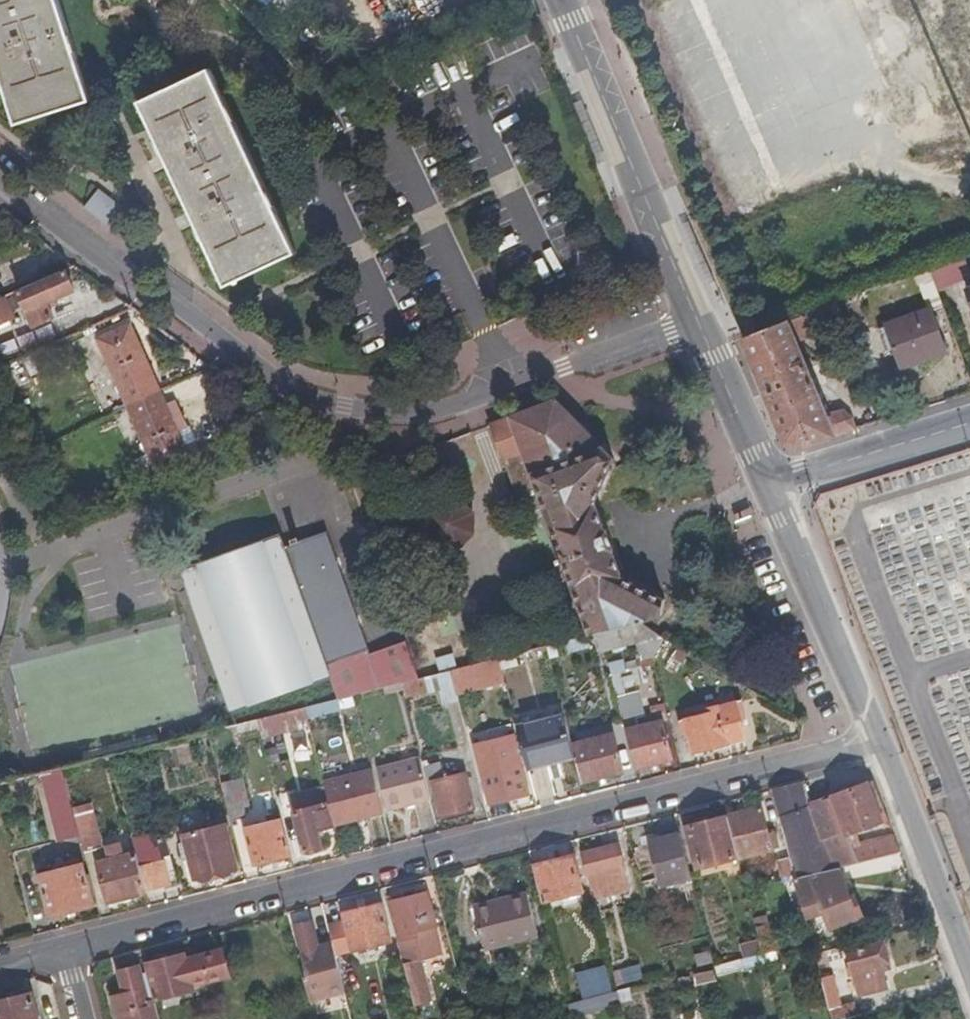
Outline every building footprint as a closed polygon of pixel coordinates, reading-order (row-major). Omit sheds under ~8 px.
[(16,124),(91,99),(59,0),(0,0),(0,74),(16,124)] [(226,285),(297,251),(209,66),(139,99),(226,285)] [(101,204),(89,220),(115,239),(127,224),(101,204)] [(969,275),(969,270),(962,251),(930,264),(935,277),(939,290),(969,275)] [(920,283),(935,277),(930,264),(915,270),(920,283)] [(52,304),(71,296),(59,269),(14,289),(31,330),(50,322),(46,314),(55,310),(52,304)] [(939,290),(935,277),(920,283),(930,307),(931,310),(945,305),(939,290)] [(0,295),(0,343),(9,364),(11,363),(27,356),(0,295)] [(837,300),(787,319),(796,338),(844,319),(837,300)] [(930,307),(886,323),(902,367),(947,349),(931,310),(930,307)] [(787,319),(758,329),(744,335),(789,443),(797,446),(838,433),(857,427),(846,408),(827,414),(796,338),(787,319)] [(160,391),(131,327),(99,341),(127,406),(160,391)] [(27,356),(11,363),(14,372),(40,362),(36,352),(27,356)] [(158,473),(190,458),(160,391),(127,406),(158,473)] [(593,501),(615,457),(555,400),(490,424),(516,496),(537,488),(590,635),(608,631),(641,622),(664,614),(660,597),(619,574),(593,501)] [(458,548),(484,527),(455,492),(429,513),(458,548)] [(334,700),(338,699),(352,695),(402,682),(416,679),(402,637),(364,650),(321,533),(295,542),(293,535),(282,539),(284,546),(280,548),(275,535),(177,569),(178,571),(179,572),(180,571),(229,710),(228,711),(229,713),(327,678),(334,700)] [(648,639),(653,658),(666,637),(641,622),(608,631),(612,649),(648,639)] [(667,666),(678,672),(690,651),(680,645),(667,666)] [(646,710),(638,678),(643,677),(637,656),(609,663),(623,716),(646,710)] [(498,658),(450,670),(454,688),(498,677),(501,686),(505,685),(498,658)] [(416,679),(402,682),(406,697),(443,687),(446,701),(457,698),(454,688),(450,670),(416,679)] [(304,707),(306,717),(340,709),(338,699),(334,700),(304,707)] [(682,733),(688,732),(693,753),(745,740),(740,719),(745,717),(741,702),(704,711),(705,715),(679,722),(682,733)] [(269,726),(306,717),(304,707),(267,717),(269,726)] [(523,754),(526,768),(575,756),(572,746),(564,715),(516,727),(523,754)] [(229,737),(252,731),(249,721),(226,727),(229,737)] [(669,758),(661,723),(620,733),(629,768),(669,758)] [(489,804),(528,794),(513,735),(474,745),(489,804)] [(575,756),(581,780),(620,770),(611,735),(572,746),(575,756)] [(215,761),(236,756),(233,746),(213,751),(215,761)] [(418,758),(376,769),(387,810),(428,799),(418,758)] [(441,774),(437,761),(423,764),(427,779),(431,778),(440,816),(473,808),(464,769),(441,774)] [(38,783),(43,782),(45,791),(67,785),(63,769),(35,776),(38,783)] [(382,813),(372,770),(324,783),(329,803),(334,826),(382,813)] [(814,781),(803,784),(810,805),(811,805),(827,847),(827,848),(833,867),(840,865),(873,857),(871,845),(862,847),(857,834),(856,830),(847,833),(833,795),(832,796),(826,778),(814,781)] [(876,782),(833,795),(847,833),(856,830),(857,834),(885,824),(887,831),(894,829),(891,824),(884,804),(876,782)] [(248,805),(243,784),(222,789),(229,818),(245,813),(243,807),(248,805)] [(784,789),(770,793),(787,859),(792,877),(797,876),(833,867),(827,848),(827,847),(811,805),(810,805),(803,784),(784,789)] [(67,785),(45,791),(48,800),(70,795),(67,785)] [(334,826),(329,803),(294,812),(304,853),(322,848),(317,830),(334,826)] [(765,835),(759,809),(725,817),(736,859),(774,850),(770,834),(765,835)] [(76,821),(85,853),(102,849),(93,816),(76,821)] [(738,867),(736,859),(725,817),(683,828),(694,869),(728,861),(730,868),(738,867)] [(291,855),(281,818),(244,828),(254,865),(291,855)] [(226,825),(184,835),(195,879),(237,869),(226,825)] [(689,878),(678,835),(648,843),(659,886),(689,878)] [(873,857),(901,850),(897,838),(871,845),(873,857)] [(616,845),(580,854),(592,901),(604,899),(598,874),(602,873),(603,877),(609,875),(611,885),(624,882),(623,876),(621,861),(616,845)] [(177,884),(167,846),(137,854),(146,892),(177,884)] [(111,850),(113,860),(99,864),(109,902),(146,892),(137,854),(124,857),(122,847),(111,850)] [(581,892),(571,857),(532,867),(541,902),(581,892)] [(787,859),(776,862),(782,880),(792,877),(787,859)] [(92,890),(89,875),(84,876),(81,865),(39,876),(49,917),(92,906),(88,891),(92,890)] [(854,892),(850,894),(840,865),(833,867),(797,876),(813,921),(828,916),(830,924),(862,914),(854,892)] [(392,902),(402,943),(397,944),(401,960),(441,950),(427,894),(392,902)] [(526,894),(505,899),(506,906),(475,914),(484,952),(537,938),(526,894)] [(475,914),(506,906),(505,899),(473,908),(475,914)] [(380,906),(343,916),(345,924),(326,929),(331,945),(333,956),(353,952),(389,942),(380,906)] [(769,939),(765,923),(753,926),(760,953),(791,945),(789,934),(769,939)] [(333,956),(331,945),(318,949),(311,924),(295,928),(308,978),(304,979),(309,1000),(343,991),(337,970),(333,956)] [(888,962),(882,940),(848,950),(852,966),(848,966),(850,975),(855,974),(859,995),(888,988),(882,964),(888,962)] [(230,980),(222,950),(195,958),(202,987),(230,980)] [(708,962),(706,950),(690,954),(693,965),(708,962)] [(739,966),(762,961),(760,953),(737,959),(739,966)] [(147,971),(155,1002),(195,991),(194,989),(202,987),(195,958),(186,960),(185,956),(146,966),(147,971)] [(423,1004),(412,960),(402,961),(413,1006),(423,1004)] [(612,969),(615,984),(643,979),(640,964),(612,969)] [(115,1018),(159,1018),(155,1002),(147,971),(142,973),(140,968),(117,973),(123,995),(109,999),(115,1018)] [(580,999),(599,994),(593,968),(573,973),(580,999)] [(830,1018),(833,1018),(856,1013),(852,997),(836,1001),(828,974),(818,977),(830,1018)] [(567,1002),(571,1016),(573,1016),(619,1004),(615,990),(599,994),(580,999),(567,1002)] [(7,1001),(0,1003),(0,1018),(37,1018),(32,995),(17,999),(15,992),(5,994),(7,1001)]
